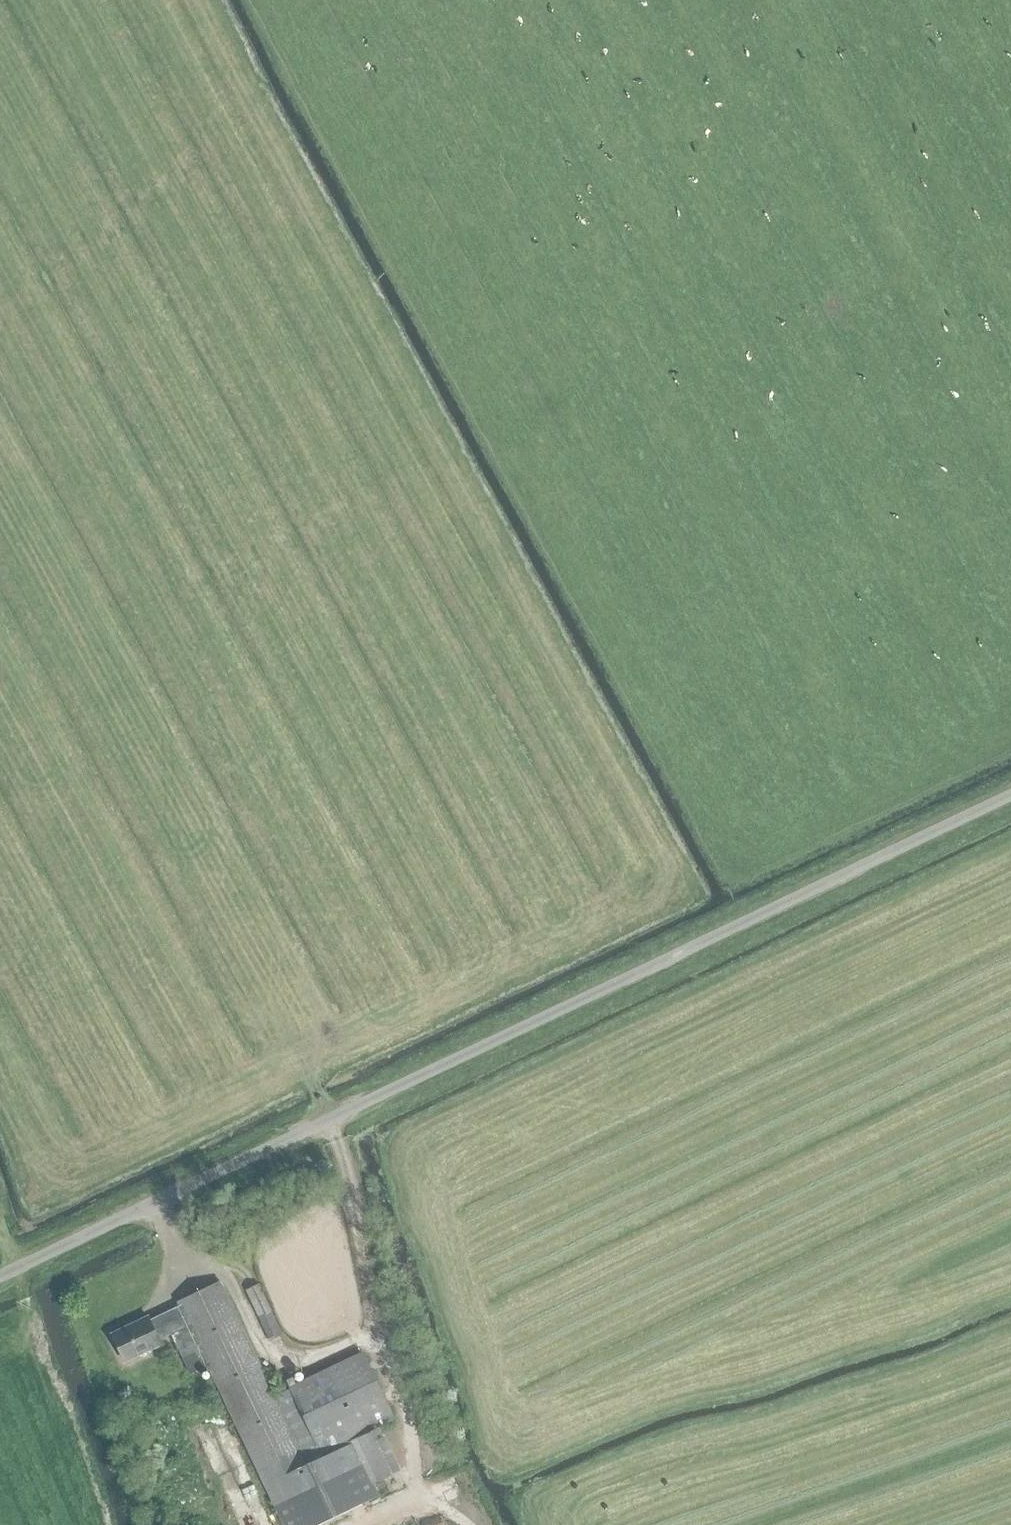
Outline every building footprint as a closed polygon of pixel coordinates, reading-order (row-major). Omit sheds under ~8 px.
[(220,1283),(177,1304),(178,1308),(149,1321),(147,1318),(111,1335),(125,1363),(161,1346),(159,1341),(171,1335),(191,1375),(209,1367),(284,1524),(320,1524),(380,1496),(374,1483),(400,1470),(380,1426),(394,1419),(362,1352),(290,1387),(290,1390),(275,1397),(220,1283)] [(269,1341),(283,1335),(259,1284),(246,1290),(269,1341)]
